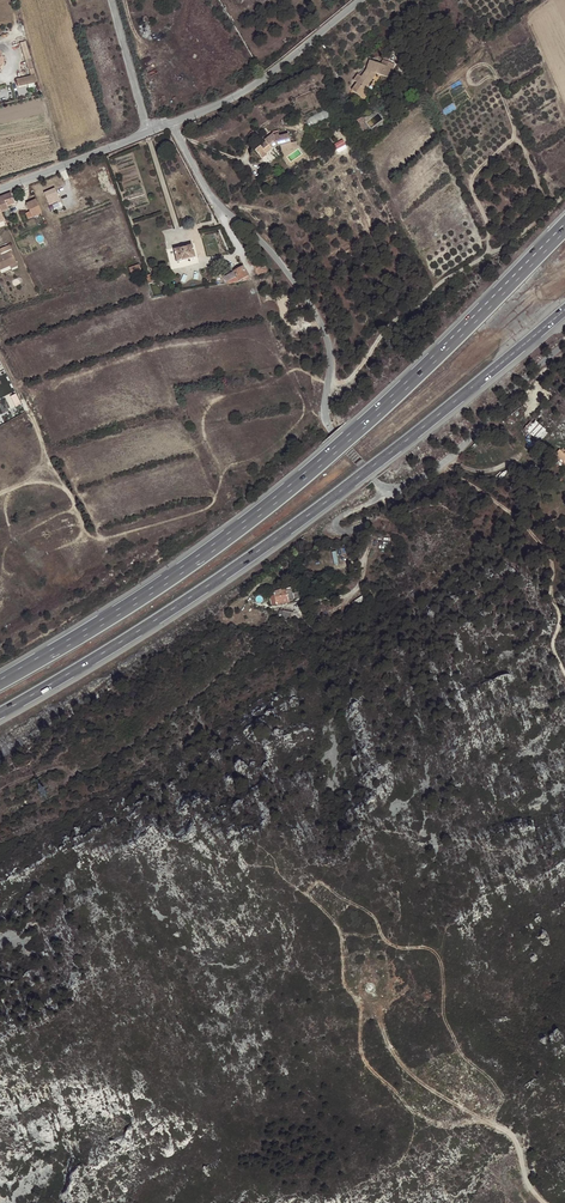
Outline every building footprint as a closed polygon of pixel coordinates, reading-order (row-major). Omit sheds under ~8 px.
[(26,40),(21,42),(29,69),(35,68),(26,40)] [(357,83),(352,90),(361,97),(366,90),(365,89),(377,74),(390,78),(395,64),(383,61),(382,65),(370,61),(367,71),(361,78),(358,75),(354,80),(357,83)] [(36,74),(17,78),(19,86),(38,82),(36,74)] [(366,90),(361,97),(364,99),(369,92),(366,90)] [(260,146),(255,151),(261,157),(262,157),(263,157),(264,157),(265,157),(265,156),(266,156),(266,155),(266,154),(266,153),(270,150),(271,149),(276,147),(291,143),(289,134),(279,137),(278,134),(274,135),(272,134),(265,141),(266,142),(260,146)] [(50,190),(39,194),(43,205),(55,200),(50,190)] [(2,213),(9,210),(8,208),(12,207),(11,205),(15,204),(11,194),(10,194),(0,198),(0,209),(2,213)] [(36,201),(27,204),(30,212),(25,214),(27,220),(32,218),(42,214),(36,201)] [(0,250),(0,252),(1,255),(11,250),(12,250),(10,246),(0,250)] [(192,247),(174,251),(177,262),(195,258),(192,247)] [(10,268),(18,264),(13,253),(12,253),(2,257),(0,258),(0,269),(1,272),(10,268)] [(262,260),(253,265),(259,274),(267,270),(262,260)] [(140,266),(129,269),(131,275),(141,271),(140,266)] [(239,281),(250,279),(248,276),(244,267),(233,272),(239,281)] [(12,408),(22,404),(17,392),(7,396),(12,408)] [(540,442),(549,431),(535,419),(526,429),(540,442)] [(564,452),(560,447),(562,445),(559,441),(556,444),(555,442),(551,447),(564,462),(564,451),(564,452)] [(284,592),(287,592),(286,588),(273,591),(275,597),(284,594),(284,592)] [(292,618),(293,611),(280,609),(279,616),(292,618)]
